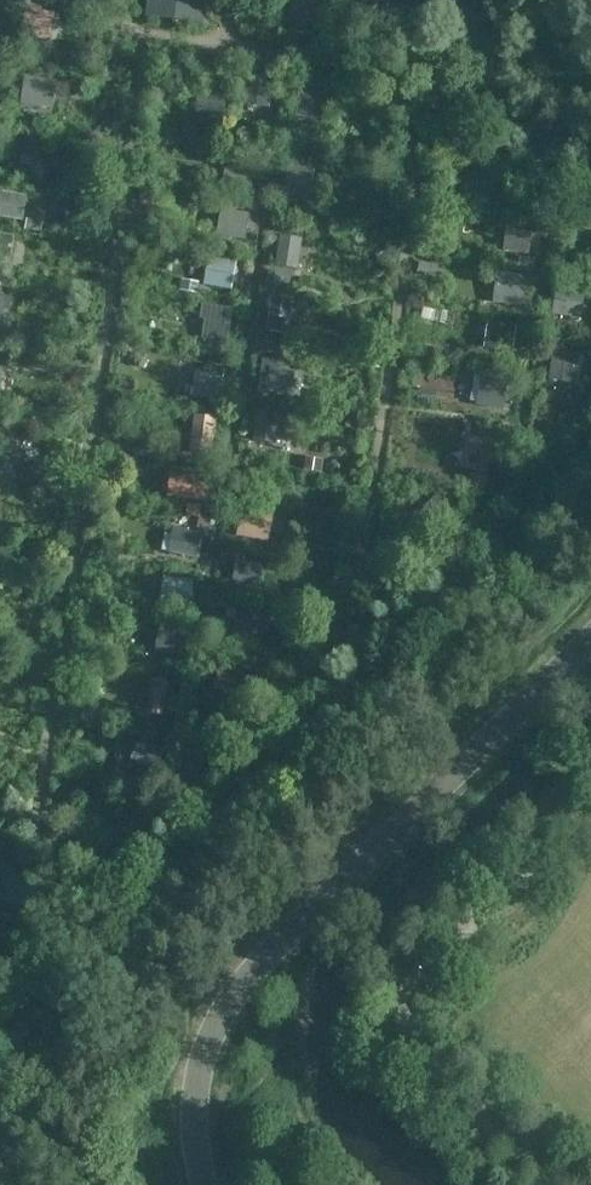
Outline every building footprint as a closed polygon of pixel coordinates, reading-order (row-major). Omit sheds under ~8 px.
[(208,0),(147,0),(144,17),(205,25),(208,0)] [(290,6),(300,35),(325,27),(316,0),(308,0),(290,6)] [(50,11),(17,10),(16,40),(49,41),(50,11)] [(42,73),(11,73),(11,103),(42,103),(42,73)] [(183,86),(182,116),(217,118),(219,88),(183,86)] [(328,127),(327,88),(297,89),(298,128),(328,127)] [(306,154),(276,154),(276,185),(306,185),(306,154)] [(250,157),(216,155),(214,180),(248,183),(250,157)] [(497,190),(470,163),(455,178),(482,205),(497,190)] [(25,167),(0,168),(2,196),(27,195),(25,167)] [(224,210),(223,235),(247,236),(248,211),(224,210)] [(538,242),(511,214),(491,234),(518,261),(538,242)] [(301,268),(306,236),(282,233),(277,264),(301,268)] [(519,297),(519,271),(487,271),(487,297),(519,297)] [(570,315),(572,283),(541,281),(539,313),(570,315)] [(228,318),(229,287),(205,286),(204,317),(228,318)] [(0,287),(0,311),(13,312),(14,287),(0,287)] [(261,295),(261,334),(283,334),(283,295),(261,295)] [(486,349),(515,352),(519,322),(489,319),(486,349)] [(559,364),(559,339),(529,339),(529,364),(559,364)] [(278,369),(278,357),(263,356),(261,390),(296,392),(297,371),(278,369)] [(472,369),(472,393),(507,393),(507,369),(472,369)] [(220,380),(187,378),(186,406),(219,408),(220,380)] [(272,434),(272,411),(237,411),(237,434),(272,434)] [(214,451),(218,415),(197,413),(193,449),(214,451)] [(455,434),(455,457),(493,457),(493,434),(455,434)] [(199,502),(202,474),(174,471),(172,500),(199,502)] [(237,535),(273,539),(276,508),(240,504),(237,535)] [(201,531),(175,528),(172,560),(198,563),(201,531)] [(235,581),(263,582),(264,560),(236,559),(235,581)] [(162,602),(191,608),(197,580),(168,574),(162,602)] [(242,612),(238,628),(256,632),(260,617),(242,612)] [(159,658),(188,664),(194,635),(164,630),(159,658)] [(229,661),(202,661),(202,696),(229,696),(229,661)] [(174,714),(172,677),(152,678),(154,715),(174,714)] [(115,737),(115,770),(150,770),(150,737),(115,737)]
